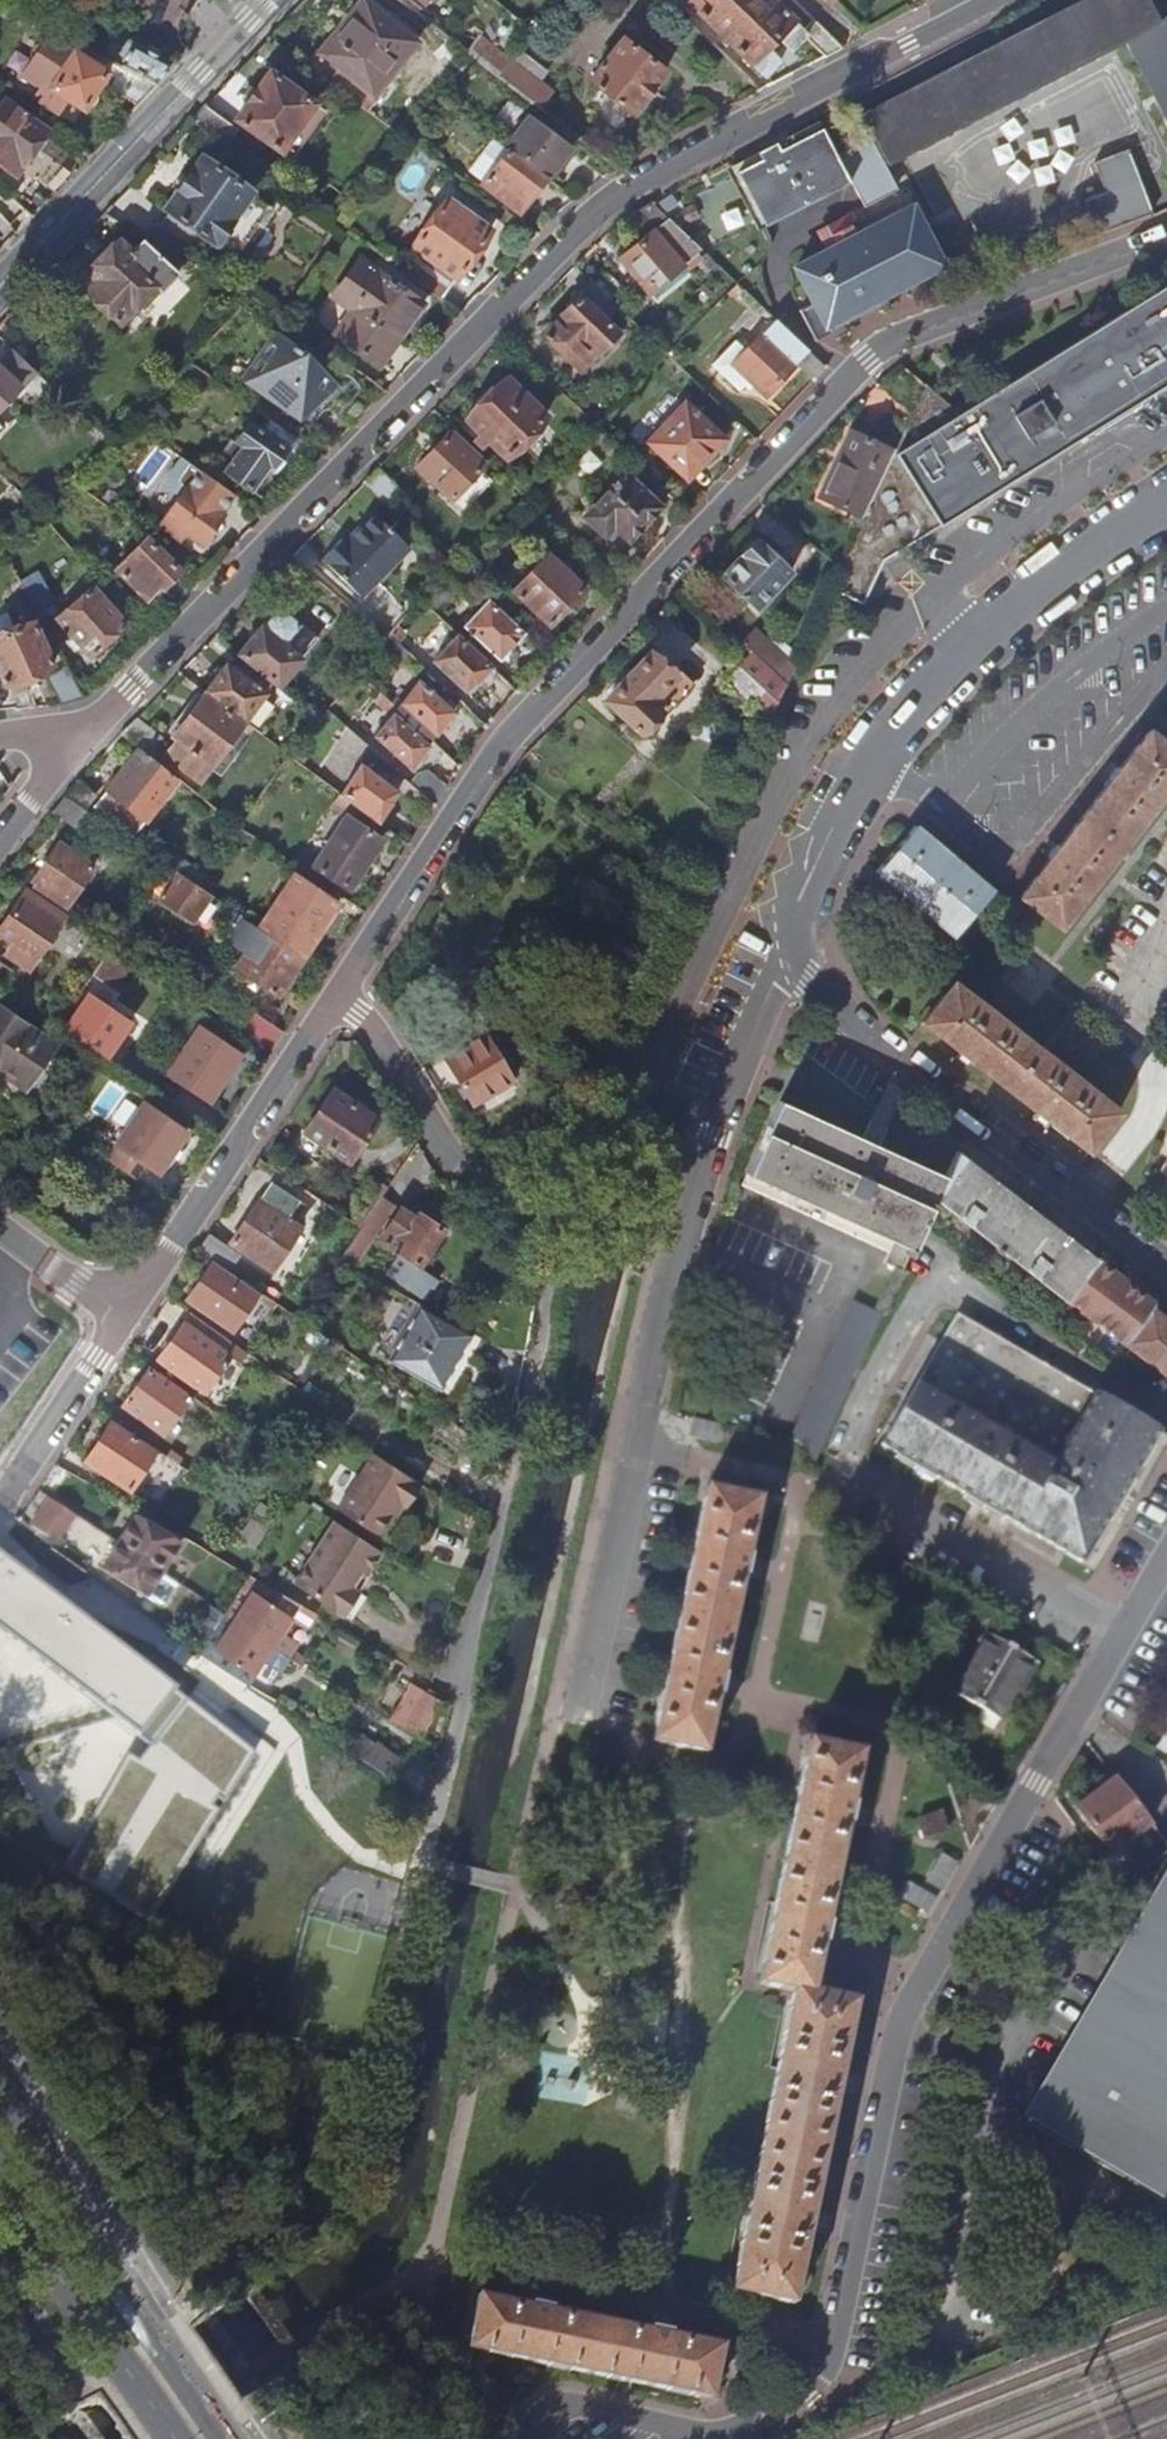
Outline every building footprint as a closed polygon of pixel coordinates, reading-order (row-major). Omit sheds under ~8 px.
[(361,85),(374,95),(419,43),(366,0),(364,0),(321,52),(328,57),(361,85)] [(825,56),(840,49),(813,21),(802,32),(770,0),(692,0),(689,3),(766,77),(781,63),(767,49),(777,39),(792,52),(806,38),(825,56)] [(862,115),(886,164),(898,158),(1127,40),(1166,118),(1166,16),(1161,19),(1152,1),(1151,0),(1083,0),(862,115)] [(1152,1),(1161,19),(1166,16),(1166,0),(1151,0),(1152,1)] [(68,102),(83,112),(107,74),(77,54),(83,44),(55,28),(25,75),(45,87),(35,103),(59,117),(68,102)] [(486,35),(473,51),(480,56),(501,73),(517,58),(486,35)] [(591,82),(632,115),(667,72),(624,38),(591,82)] [(133,43),(121,65),(157,85),(174,67),(133,43)] [(352,97),(361,85),(328,57),(317,72),(352,97)] [(517,58),(501,73),(528,94),(541,78),(517,58)] [(237,112),(283,144),(317,96),(271,64),(237,112)] [(109,85),(137,107),(157,85),(121,65),(109,85)] [(555,90),(541,78),(528,94),(542,105),(555,90)] [(5,103),(0,99),(0,166),(13,176),(22,166),(54,194),(72,175),(39,145),(46,135),(5,103)] [(239,125),(206,102),(196,112),(193,116),(229,141),(239,125)] [(532,119),(508,150),(510,151),(545,179),(569,149),(532,119)] [(824,129),(799,142),(802,150),(785,159),(781,152),(777,145),(759,155),(763,161),(739,174),(766,226),(852,182),(824,129)] [(490,146),(505,158),(510,151),(508,150),(495,140),(490,146)] [(799,142),(781,152),(785,159),(802,150),(799,142)] [(1089,201),(1101,235),(1157,215),(1133,150),(1098,163),(1109,193),(1089,201)] [(510,151),(505,158),(485,185),(521,212),(545,179),(510,151)] [(170,211),(156,226),(186,247),(200,232),(216,243),(251,192),(202,158),(167,208),(170,211)] [(426,258),(413,277),(443,299),(492,231),(450,200),(414,248),(426,258)] [(690,259),(701,249),(653,203),(639,212),(655,230),(622,260),(650,294),(690,259)] [(801,311),(816,342),(833,333),(831,325),(870,304),(943,266),(914,209),(798,270),(816,303),(801,311)] [(170,264),(183,250),(186,247),(156,226),(143,241),(141,239),(130,250),(120,242),(79,285),(121,322),(156,286),(161,291),(179,272),(170,264)] [(706,273),(717,264),(701,249),(690,259),(706,273)] [(336,335),(380,366),(398,339),(389,333),(414,296),(359,258),(333,296),(352,310),(336,335)] [(894,452),(882,477),(842,570),(833,588),(863,604),(884,562),(1166,387),(1166,282),(894,452)] [(606,324),(619,310),(594,287),(582,298),(580,297),(543,335),(573,366),(592,346),(599,352),(615,334),(606,324)] [(798,366),(815,381),(827,369),(776,320),(734,365),(746,377),(767,398),(798,366)] [(241,380),(302,422),(342,383),(275,327),(241,380)] [(34,370),(13,350),(0,364),(0,366),(19,386),(34,370)] [(736,387),(746,377),(734,365),(724,375),(736,387)] [(19,386),(0,366),(0,406),(19,386)] [(468,422),(507,458),(548,417),(511,380),(499,392),(494,387),(475,406),(480,411),(468,422)] [(650,442),(688,481),(727,442),(687,405),(650,442)] [(225,471),(253,491),(269,470),(274,472),(290,451),(252,422),(237,444),(242,448),(225,471)] [(416,467),(453,501),(464,511),(492,481),(481,471),(486,466),(451,433),(416,467)] [(840,455),(821,496),(863,516),(891,453),(857,435),(846,457),(840,455)] [(220,514),(234,496),(182,457),(168,476),(171,488),(181,495),(160,523),(179,537),(184,530),(202,543),(222,516),(220,514)] [(402,493),(379,468),(365,483),(390,506),(402,493)] [(616,530),(630,543),(662,509),(628,475),(586,518),(607,539),(616,530)] [(320,563),(360,599),(405,547),(370,514),(343,544),(339,541),(320,563)] [(118,571),(148,600),(160,588),(162,589),(180,572),(148,541),(118,571)] [(722,578),(756,609),(790,574),(757,541),(754,544),(751,543),(742,553),(743,556),(722,578)] [(517,590),(550,624),(585,589),(550,556),(517,590)] [(473,565),(465,572),(479,586),(486,579),(473,565)] [(40,576),(22,584),(38,614),(55,605),(40,576)] [(58,622),(91,659),(125,627),(93,590),(58,622)] [(499,660),(524,634),(489,600),(464,629),(499,660)] [(278,608),(241,654),(240,656),(279,688),(280,687),(301,662),(285,648),(301,626),(278,608)] [(6,688),(54,669),(37,625),(0,640),(0,671),(6,688)] [(755,633),(741,644),(749,652),(789,690),(797,670),(755,633)] [(476,684),(492,668),(459,636),(434,664),(464,694),(474,683),(476,684)] [(397,664),(406,655),(387,637),(386,638),(384,640),(378,648),(397,664)] [(651,652),(650,654),(675,678),(650,705),(657,714),(687,682),(654,650),(651,652)] [(726,688),(755,715),(757,713),(773,725),(786,695),(789,690),(749,652),(738,670),(726,688)] [(640,733),(657,714),(650,705),(675,678),(650,654),(640,664),(606,700),(640,733)] [(46,676),(62,704),(84,697),(66,666),(46,676)] [(226,668),(206,695),(245,724),(266,697),(226,668)] [(418,682),(395,711),(392,716),(408,727),(415,718),(436,736),(452,715),(418,682)] [(201,782),(245,724),(206,695),(174,738),(179,742),(167,758),(201,782)] [(374,701),(392,716),(395,711),(378,695),(374,701)] [(428,747),(431,743),(436,736),(415,718),(408,727),(392,716),(374,739),(412,771),(429,748),(428,747)] [(162,739),(137,719),(123,734),(122,735),(141,751),(149,757),(162,739)] [(1061,927),(1166,790),(1166,744),(1150,731),(1120,768),(1117,767),(1113,773),(1109,777),(1111,781),(1060,846),(1058,845),(1054,849),(1049,855),(1051,858),(1020,897),(1061,927)] [(135,836),(179,781),(149,757),(141,751),(97,806),(135,836)] [(389,787),(374,777),(360,766),(343,797),(366,814),(381,825),(393,806),(392,804),(398,794),(389,787)] [(378,771),(374,777),(389,787),(392,781),(378,771)] [(416,778),(410,787),(433,808),(434,806),(446,788),(428,776),(416,778)] [(95,797),(80,784),(67,799),(86,812),(95,797)] [(358,827),(366,814),(343,797),(334,811),(350,822),(316,867),(349,890),(381,845),(358,827)] [(81,832),(93,817),(86,812),(67,799),(53,814),(81,832)] [(222,802),(215,809),(239,829),(245,821),(245,820),(222,802)] [(956,937),(994,890),(955,859),(916,827),(877,873),(956,937)] [(39,885),(33,893),(64,912),(95,869),(60,846),(35,881),(39,885)] [(213,898),(213,897),(199,887),(198,887),(169,868),(159,883),(171,891),(164,902),(195,923),(213,898)] [(297,877),(262,931),(304,959),(339,905),(297,877)] [(29,970),(60,924),(22,900),(0,933),(0,934),(15,944),(8,956),(29,970)] [(223,916),(233,922),(238,914),(229,908),(223,916)] [(279,998),(304,959),(262,931),(238,914),(233,922),(221,942),(244,957),(236,969),(279,998)] [(93,977),(106,986),(110,989),(128,963),(111,951),(93,977)] [(2,990),(14,973),(0,964),(0,988),(2,990)] [(1091,1151),(1121,1112),(955,983),(925,1023),(961,1051),(961,1054),(966,1058),(973,1063),(976,1062),(1040,1112),(1039,1115),(1044,1119),(1051,1124),(1054,1122),(1091,1151)] [(90,999),(66,1034),(107,1061),(130,1027),(90,999)] [(24,1092),(54,1048),(0,1011),(0,1075),(24,1092)] [(254,1014),(243,1030),(273,1049),(281,1038),(283,1034),(254,1014)] [(199,1029),(167,1076),(207,1104),(240,1056),(199,1029)] [(446,1060),(472,1103),(510,1081),(510,1078),(515,1075),(492,1036),(486,1039),(484,1036),(446,1060)] [(109,1079),(94,1109),(111,1117),(101,1138),(114,1145),(139,1093),(109,1079)] [(306,1131),(351,1160),(379,1117),(334,1088),(306,1131)] [(190,1131),(145,1100),(105,1159),(135,1179),(145,1164),(161,1175),(190,1131)] [(885,1262),(903,1270),(922,1227),(935,1197),(941,1185),(775,1110),(741,1183),(890,1250),(885,1262)] [(968,1222),(1066,1297),(1096,1258),(956,1152),(941,1185),(935,1197),(968,1222)] [(379,1181),(352,1223),(362,1230),(383,1199),(390,1188),(379,1181)] [(230,1246),(270,1273),(300,1230),(287,1221),(298,1202),(270,1184),(230,1246)] [(395,1207),(383,1199),(362,1230),(341,1261),(354,1268),(395,1207)] [(380,1244),(417,1269),(443,1231),(421,1216),(418,1222),(402,1211),(380,1244)] [(235,1258),(206,1239),(197,1254),(212,1264),(226,1273),(235,1258)] [(1066,1297),(1088,1314),(1099,1301),(1112,1312),(1103,1326),(1125,1342),(1151,1308),(1156,1303),(1117,1274),(1096,1258),(1066,1297)] [(255,1309),(263,1298),(226,1273),(212,1264),(187,1302),(231,1332),(248,1306),(255,1309)] [(1088,1314),(1103,1326),(1112,1312),(1099,1301),(1088,1314)] [(807,1454),(813,1466),(883,1314),(855,1303),(794,1441),(803,1444),(807,1454)] [(450,1397),(482,1340),(476,1335),(468,1331),(421,1305),(391,1363),(402,1372),(450,1397)] [(1151,1362),(1166,1342),(1166,1321),(1151,1308),(1125,1342),(1151,1362)] [(190,1315),(184,1324),(203,1337),(209,1328),(190,1315)] [(957,1315),(882,1445),(901,1456),(991,1509),(1082,1562),(1121,1497),(1159,1433),(1044,1366),(957,1315)] [(203,1337),(184,1324),(158,1361),(203,1392),(229,1355),(203,1337)] [(1151,1362),(1166,1375),(1166,1342),(1151,1362)] [(162,1436),(189,1397),(148,1369),(122,1407),(162,1436)] [(23,1387),(0,1370),(0,1417),(23,1387)] [(129,1490),(154,1450),(111,1422),(86,1462),(129,1490)] [(426,1487),(378,1456),(343,1512),(386,1539),(400,1517),(397,1516),(404,1505),(412,1510),(426,1487)] [(653,1743),(705,1754),(718,1695),(725,1696),(727,1688),(729,1680),(721,1679),(743,1576),(745,1577),(745,1575),(752,1576),(753,1569),(755,1561),(749,1560),(749,1556),(748,1556),(759,1500),(707,1489),(653,1743)] [(49,1502),(30,1530),(56,1546),(74,1518),(49,1502)] [(136,1522),(119,1547),(162,1575),(179,1551),(136,1522)] [(386,1557),(339,1526),(298,1589),(349,1621),(364,1598),(355,1593),(365,1577),(370,1580),(386,1557)] [(180,1587),(162,1575),(119,1547),(103,1572),(162,1612),(180,1587)] [(273,1648),(299,1609),(283,1600),(277,1596),(268,1607),(255,1598),(263,1587),(251,1580),(226,1617),(273,1648)] [(248,1686),(273,1648),(226,1617),(199,1655),(201,1657),(224,1672),(248,1686)] [(1028,1682),(1041,1661),(990,1633),(955,1693),(1002,1721),(1025,1682),(1028,1682)] [(427,1695),(403,1732),(421,1743),(444,1709),(427,1695)] [(378,1740),(367,1758),(394,1776),(406,1757),(378,1740)] [(809,2005),(812,1992),(823,1943),(831,1944),(832,1936),(834,1928),(825,1926),(848,1823),(855,1824),(857,1817),(859,1808),(851,1806),(863,1753),(808,1742),(750,1993),(785,2000),(809,2005)] [(1160,1861),(1166,1855),(1166,1843),(1118,1780),(1078,1811),(1112,1854),(1146,1829),(1151,1836),(1146,1842),(1160,1861)] [(940,1811),(918,1818),(925,1838),(947,1831),(940,1811)] [(956,1864),(940,1855),(924,1884),(940,1893),(956,1864)] [(934,1898),(908,1884),(899,1899),(925,1914),(934,1898)] [(1031,2123),(1166,2202),(1166,2201),(1166,1888),(1031,2123)] [(809,2005),(785,2000),(727,2290),(793,2303),(809,2231),(815,2232),(816,2225),(818,2216),(812,2215),(838,2090),(844,2091),(845,2084),(847,2076),(842,2075),(857,2002),(812,1992),(809,2005)] [(478,2296),(467,2350),(700,2395),(712,2398),(722,2346),(672,2335),(672,2334),(663,2332),(652,2329),(652,2331),(550,2310),(550,2308),(541,2306),(531,2304),(530,2306),(478,2296)]
